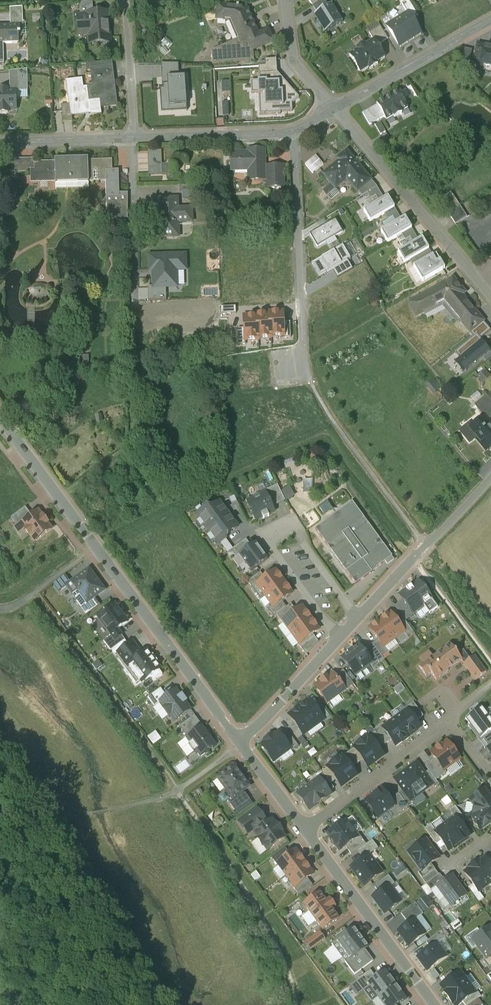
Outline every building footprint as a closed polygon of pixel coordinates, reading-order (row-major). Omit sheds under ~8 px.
[(312,6),(317,14),(332,4),(332,5),(333,5),(330,0),(322,0),(312,6)] [(409,14),(412,20),(418,16),(408,1),(402,5),(408,15),(409,14)] [(92,2),(79,3),(80,15),(93,14),(92,2)] [(317,14),(314,16),(325,33),(324,33),(325,33),(343,22),(342,22),(332,5),(332,4),(317,14)] [(246,9),(237,8),(237,9),(219,7),(218,20),(226,21),(226,19),(231,19),(232,21),(241,43),(252,39),(252,38),(258,36),(246,9)] [(22,8),(10,8),(11,26),(20,26),(20,23),(23,23),(22,8)] [(93,14),(94,16),(97,16),(97,19),(100,19),(100,16),(107,16),(108,23),(109,23),(108,13),(93,14)] [(107,16),(100,16),(100,19),(97,19),(97,16),(94,16),(93,14),(80,15),(80,17),(77,17),(77,27),(81,27),(81,33),(80,33),(80,36),(80,38),(83,38),(82,36),(89,35),(90,44),(100,43),(100,41),(110,40),(109,23),(108,23),(107,16)] [(387,27),(400,48),(421,35),(412,20),(409,14),(408,15),(387,27)] [(0,26),(0,64),(4,64),(3,43),(19,43),(19,35),(21,35),(20,26),(11,26),(0,26)] [(388,40),(380,27),(369,34),(374,41),(374,40),(378,46),(388,40)] [(258,36),(252,38),(252,39),(257,49),(273,42),(268,31),(258,36)] [(242,44),(233,48),(227,46),(218,50),(219,64),(254,61),(254,52),(253,51),(257,49),(252,39),(241,43),(242,44)] [(374,41),(366,46),(365,44),(357,49),(358,51),(349,56),(360,73),(369,68),(370,70),(378,65),(377,63),(385,58),(378,46),(374,40),(374,41)] [(478,47),(474,69),(482,71),(483,67),(490,68),(490,49),(478,47)] [(276,60),(265,60),(266,66),(259,67),(259,74),(277,73),(276,60)] [(111,62),(87,64),(88,71),(93,71),(93,70),(111,68),(111,62)] [(167,79),(167,78),(179,78),(178,64),(161,64),(162,79),(167,79)] [(111,68),(93,70),(93,71),(95,87),(87,88),(89,102),(100,101),(101,107),(116,106),(112,68),(111,68)] [(16,92),(28,91),(27,70),(10,72),(10,91),(16,91),(16,92)] [(179,78),(167,78),(167,79),(168,85),(169,107),(175,107),(187,106),(185,77),(179,78)] [(82,80),(67,81),(70,105),(71,116),(72,116),(90,114),(90,115),(101,114),(101,107),(100,101),(89,102),(87,88),(83,89),(82,80)] [(169,107),(168,85),(162,85),(162,89),(160,90),(160,98),(163,98),(164,108),(169,107)] [(16,110),(16,92),(16,91),(10,91),(8,91),(8,90),(0,90),(0,113),(8,113),(8,110),(16,110)] [(400,91),(392,96),(391,95),(383,100),(377,104),(377,105),(384,117),(386,121),(393,117),(394,119),(402,114),(401,113),(408,109),(403,101),(405,100),(400,91)] [(164,108),(163,98),(160,98),(161,113),(186,112),(186,110),(175,111),(175,107),(169,107),(164,108)] [(70,105),(61,106),(63,123),(72,122),(72,116),(71,116),(70,105)] [(377,105),(363,114),(370,126),(384,117),(377,105)] [(386,132),(381,124),(375,126),(380,135),(386,132)] [(253,153),(254,171),(254,182),(265,181),(265,169),(265,149),(253,150),(253,153)] [(162,151),(148,152),(149,176),(163,175),(162,151)] [(335,166),(323,176),(331,185),(335,191),(347,181),(357,194),(358,193),(372,181),(347,152),(337,160),(339,162),(341,165),(337,168),(335,166)] [(254,171),(253,153),(230,153),(231,171),(254,171)] [(324,166),(316,156),(305,165),(313,175),(324,166)] [(35,159),(12,160),(12,173),(35,173),(36,173),(35,163),(35,159)] [(79,161),(79,181),(79,183),(79,187),(79,182),(106,182),(107,197),(107,212),(101,213),(102,221),(128,220),(128,194),(120,194),(119,171),(112,171),(112,160),(79,161)] [(79,181),(79,161),(77,161),(76,161),(74,161),(73,162),(35,163),(36,173),(35,173),(35,179),(56,178),(57,182),(79,181)] [(270,168),(265,169),(265,181),(267,181),(268,189),(284,189),(283,166),(272,167),(270,168)] [(377,189),(372,181),(358,193),(362,197),(367,194),(377,189)] [(195,185),(180,185),(180,193),(183,193),(183,200),(195,199),(195,185)] [(340,196),(335,191),(331,185),(323,192),(332,202),(340,196)] [(384,200),(377,189),(367,194),(371,200),(376,197),(379,203),(384,200)] [(451,193),(439,201),(448,214),(460,206),(451,193)] [(395,209),(388,198),(384,200),(379,203),(364,212),(370,223),(384,215),(395,209)] [(178,209),(178,199),(155,199),(156,215),(163,215),(163,221),(161,221),(161,237),(179,237),(178,219),(191,219),(191,222),(193,222),(192,208),(178,209)] [(467,218),(460,206),(448,214),(455,225),(467,218)] [(401,221),(395,209),(384,215),(388,221),(393,218),(396,223),(401,221)] [(396,223),(381,232),(388,244),(402,235),(412,230),(405,218),(401,221),(396,223)] [(335,220),(310,235),(317,247),(343,233),(335,220)] [(418,241),(412,230),(402,235),(405,241),(410,238),(414,244),(418,241)] [(398,253),(405,264),(410,261),(429,250),(422,239),(418,241),(414,244),(398,253)] [(343,246),(312,264),(320,277),(332,270),(347,260),(351,258),(344,247),(343,246)] [(414,268),(433,257),(429,250),(410,261),(414,268)] [(185,256),(150,257),(151,271),(153,271),(154,287),(154,288),(166,287),(176,287),(176,273),(176,270),(185,270),(185,256)] [(433,257),(414,268),(422,283),(430,278),(445,269),(440,261),(436,263),(433,257)] [(353,270),(347,260),(332,270),(337,279),(353,270)] [(184,272),(176,273),(176,287),(185,286),(184,272)] [(453,279),(446,285),(410,305),(417,318),(443,304),(459,323),(461,322),(471,313),(469,311),(472,309),(461,296),(464,294),(453,279)] [(32,288),(30,291),(28,298),(32,300),(36,301),(41,301),(46,299),(48,298),(50,296),(46,290),(45,287),(42,285),(38,285),(35,286),(32,288)] [(166,287),(154,288),(154,287),(148,288),(148,302),(166,301),(166,287)] [(472,309),(469,311),(471,313),(480,324),(483,322),(472,309)] [(271,326),(272,336),(284,336),(284,323),(283,313),(269,314),(269,315),(270,326),(271,326)] [(480,324),(471,313),(461,322),(470,333),(483,322),(480,324)] [(258,327),(259,339),(272,338),(272,336),(271,326),(270,326),(269,315),(256,316),(257,317),(257,327),(258,327)] [(257,317),(244,318),(244,330),(245,341),(246,341),(259,340),(259,339),(258,327),(257,327),(257,317)] [(474,338),(477,335),(481,340),(490,331),(483,322),(470,333),(474,338)] [(466,370),(467,371),(490,351),(481,340),(477,335),(474,338),(455,354),(460,359),(458,360),(458,361),(466,370)] [(463,373),(466,370),(458,361),(455,364),(463,373)] [(487,396),(475,406),(485,418),(485,417),(488,420),(490,418),(490,401),(487,396)] [(485,417),(485,418),(472,429),(477,435),(475,437),(486,450),(490,446),(490,422),(489,423),(488,420),(485,417)] [(286,501),(277,485),(264,492),(265,493),(266,493),(273,508),(286,501)] [(289,489),(283,492),(287,500),(293,497),(289,489)] [(254,499),(247,503),(256,521),(263,518),(264,520),(269,517),(268,515),(275,512),(273,508),(266,493),(265,493),(259,497),(258,495),(253,497),(254,499)] [(332,518),(315,530),(328,546),(329,545),(333,550),(331,551),(342,566),(344,565),(348,570),(346,572),(356,585),(372,573),(369,568),(374,564),(377,568),(392,557),(383,544),(382,545),(378,540),(379,539),(368,524),(367,525),(363,520),(365,519),(352,502),(336,514),(337,516),(333,519),(332,518)] [(325,516),(334,512),(329,502),(321,506),(325,516)] [(208,530),(229,515),(220,504),(213,509),(212,510),(210,509),(206,508),(203,511),(199,513),(197,515),(201,520),(205,526),(208,530)] [(22,524),(32,517),(26,508),(11,519),(17,526),(18,528),(22,525),(22,524)] [(31,536),(35,542),(51,530),(47,524),(48,523),(43,517),(42,518),(38,512),(32,517),(22,524),(22,525),(26,530),(30,536),(31,536)] [(228,536),(238,528),(229,515),(208,530),(211,534),(216,540),(219,545),(221,544),(226,540),(227,539),(228,536)] [(26,530),(22,525),(18,528),(17,526),(15,528),(20,535),(26,530)] [(226,540),(221,544),(228,553),(232,550),(233,550),(226,540)] [(239,555),(251,546),(246,540),(233,550),(232,550),(237,557),(239,556),(239,555)] [(251,546),(239,555),(239,556),(251,572),(268,560),(256,543),(251,546)] [(89,571),(72,583),(78,591),(83,597),(87,603),(94,598),(104,591),(89,571)] [(265,596),(285,582),(279,574),(278,575),(276,571),(265,579),(257,585),(258,585),(265,596)] [(257,585),(265,579),(260,573),(248,582),(253,589),(258,585),(257,585)] [(59,593),(66,587),(71,584),(65,576),(53,585),(59,593)] [(290,590),(285,582),(265,596),(273,607),(274,608),(282,602),(292,594),(290,590)] [(419,582),(412,587),(411,585),(406,589),(407,590),(400,596),(403,601),(413,613),(423,606),(432,599),(419,582)] [(78,591),(72,583),(71,584),(66,587),(72,596),(78,591)] [(83,597),(78,591),(72,596),(77,602),(83,597)] [(80,609),(87,603),(83,597),(77,602),(76,603),(80,609)] [(100,606),(94,598),(87,603),(80,609),(86,617),(100,606)] [(432,599),(423,606),(429,614),(438,607),(432,599)] [(403,601),(395,607),(404,620),(405,621),(415,615),(413,613),(403,601)] [(274,617),(276,615),(287,608),(282,602),(274,608),(273,607),(268,610),(274,617)] [(115,605),(98,617),(111,635),(117,630),(128,623),(115,605)] [(283,625),(284,624),(283,622),(296,612),(291,605),(287,608),(276,615),(283,625)] [(423,606),(413,613),(415,615),(419,621),(429,614),(423,606)] [(296,612),(283,622),(284,624),(292,634),(312,620),(307,613),(306,613),(302,608),(296,612)] [(386,615),(380,620),(394,640),(404,632),(399,624),(391,613),(387,616),(386,615)] [(312,620),(292,634),(299,644),(300,645),(313,635),(319,631),(315,625),(316,625),(312,620)] [(384,647),(394,640),(380,620),(373,626),(370,629),(378,640),(383,647),(384,647)] [(404,620),(399,624),(404,632),(407,637),(414,632),(405,621),(404,620)] [(117,630),(111,635),(112,636),(115,641),(122,636),(117,630)] [(404,632),(394,640),(399,646),(409,639),(407,637),(404,632)] [(306,656),(319,643),(313,635),(300,645),(299,644),(298,645),(306,656)] [(115,641),(112,636),(104,642),(111,651),(125,641),(122,636),(115,641)] [(383,647),(378,640),(373,644),(382,657),(388,653),(384,647),(383,647)] [(394,640),(384,647),(388,653),(389,654),(399,646),(394,640)] [(132,643),(118,653),(128,667),(130,666),(129,665),(142,655),(132,643)] [(382,657),(373,644),(363,651),(372,663),(372,664),(373,666),(383,659),(382,657)] [(442,651),(444,654),(453,647),(451,645),(442,651)] [(359,646),(353,650),(352,649),(347,653),(348,654),(342,659),(355,676),(356,676),(367,667),(372,664),(372,663),(363,651),(359,646)] [(424,664),(419,667),(426,677),(431,673),(436,680),(448,671),(448,670),(461,661),(464,665),(470,660),(464,651),(458,655),(453,647),(444,654),(442,651),(434,657),(434,656),(432,657),(424,664)] [(142,655),(129,665),(130,666),(131,667),(130,669),(139,682),(141,681),(142,683),(150,677),(159,671),(160,670),(156,665),(158,663),(153,655),(151,657),(147,652),(142,655)] [(420,659),(424,664),(432,657),(429,652),(420,659)] [(464,665),(463,665),(475,681),(487,673),(475,657),(470,660),(464,665)] [(367,667),(356,676),(361,682),(372,674),(367,667)] [(159,671),(150,677),(154,682),(162,675),(159,671)] [(343,671),(335,677),(345,690),(344,690),(345,692),(354,685),(343,671)] [(333,674),(327,679),(326,678),(321,682),(322,683),(316,687),(327,703),(327,702),(339,694),(344,690),(345,690),(335,677),(333,674)] [(161,689),(147,699),(154,708),(161,703),(160,702),(166,697),(161,689)] [(166,697),(160,702),(161,703),(165,708),(163,709),(169,717),(170,715),(175,722),(190,710),(185,703),(186,702),(182,696),(180,697),(175,690),(166,697)] [(339,694),(327,702),(333,710),(344,701),(339,694)] [(298,708),(314,728),(320,723),(324,720),(320,714),(313,705),(310,701),(302,706),(301,705),(298,708)] [(320,714),(325,711),(318,701),(313,705),(320,714)] [(404,710),(405,711),(408,710),(417,722),(424,717),(413,703),(404,710)] [(395,719),(405,711),(404,710),(401,705),(390,713),(395,719)] [(307,733),(314,728),(298,708),(296,710),(296,711),(289,716),(292,721),(299,730),(303,736),(307,733)] [(465,719),(470,726),(480,740),(482,739),(490,732),(490,721),(485,712),(481,708),(465,719)] [(405,711),(395,719),(409,737),(413,735),(412,734),(421,728),(417,722),(408,710),(405,711)] [(320,714),(324,720),(329,716),(325,711),(320,714)] [(195,716),(180,727),(187,737),(200,727),(193,718),(195,717),(195,716)] [(409,737),(395,719),(385,727),(382,728),(391,740),(396,746),(404,740),(405,740),(409,737)] [(287,725),(294,734),(299,730),(292,721),(287,725)] [(320,723),(314,728),(307,733),(311,738),(324,728),(320,723)] [(384,746),(391,740),(382,728),(385,727),(383,724),(374,731),(375,733),(378,737),(384,745),(384,746)] [(483,741),(482,739),(480,740),(470,726),(469,727),(480,743),(483,741)] [(206,735),(200,727),(187,737),(185,739),(190,745),(189,745),(194,753),(195,752),(200,758),(217,746),(207,734),(206,735)] [(369,737),(375,733),(374,731),(371,728),(366,732),(369,737)] [(298,740),(303,736),(299,730),(294,734),(298,740)] [(288,732),(282,737),(291,750),(290,750),(292,752),(299,747),(288,732)] [(490,744),(490,732),(482,739),(483,741),(488,747),(490,744)] [(266,742),(261,746),(273,763),(290,750),(291,750),(282,737),(279,733),(273,737),(272,735),(265,741),(266,742)] [(354,748),(354,749),(357,752),(363,761),(368,768),(384,756),(379,749),(372,741),(369,737),(354,748)] [(379,749),(384,745),(378,737),(372,741),(379,749)] [(447,742),(431,754),(435,759),(444,771),(446,770),(457,761),(460,759),(447,742)] [(351,757),(358,765),(363,761),(357,752),(351,757)] [(343,757),(327,768),(330,772),(337,780),(342,787),(357,776),(352,769),(346,761),(343,757)] [(346,761),(352,769),(358,765),(351,757),(346,761)] [(444,771),(435,759),(425,766),(429,771),(435,779),(436,781),(446,773),(444,771)] [(457,761),(446,770),(451,777),(463,768),(457,761)] [(416,764),(406,772),(421,793),(431,785),(432,785),(430,783),(424,775),(416,764)] [(234,767),(218,778),(227,790),(232,798),(233,798),(243,791),(249,787),(234,767)] [(424,775),(430,783),(435,779),(429,771),(424,775)] [(331,785),(337,780),(330,772),(325,776),(328,780),(331,785)] [(411,800),(421,793),(406,772),(396,780),(403,790),(409,799),(411,801),(411,800)] [(324,775),(318,778),(319,779),(323,783),(327,780),(328,780),(325,776),(324,775)] [(319,779),(308,787),(320,803),(325,799),(331,795),(330,793),(323,783),(319,779)] [(435,779),(430,783),(432,785),(431,785),(434,788),(439,785),(436,781),(435,779)] [(334,789),(327,780),(323,783),(330,793),(334,789)] [(298,794),(297,795),(303,802),(309,811),(315,807),(320,803),(308,787),(298,794)] [(478,794),(488,807),(490,804),(490,795),(486,788),(478,794)] [(227,802),(232,798),(227,790),(218,797),(223,805),(228,802),(227,802)] [(382,790),(366,802),(378,818),(390,810),(394,807),(390,800),(382,790)] [(399,794),(405,802),(409,799),(403,790),(398,794),(399,794)] [(243,791),(233,798),(232,798),(227,802),(228,802),(235,811),(250,800),(243,791)] [(303,802),(297,795),(298,794),(297,792),(293,796),(299,804),(303,802)] [(390,800),(394,807),(390,810),(395,817),(408,807),(405,802),(399,794),(390,800)] [(474,813),(470,816),(480,830),(490,822),(490,811),(488,807),(478,794),(470,800),(475,806),(474,813)] [(405,802),(408,807),(414,804),(411,800),(411,801),(409,799),(405,802)] [(449,811),(454,818),(456,817),(461,824),(466,821),(455,807),(449,811)] [(258,810),(239,823),(248,835),(255,829),(257,831),(267,824),(265,822),(266,821),(258,810)] [(345,822),(356,836),(358,834),(363,830),(353,817),(345,822)] [(454,818),(445,825),(460,845),(463,843),(462,842),(470,836),(461,824),(456,817),(454,818)] [(257,831),(255,833),(259,839),(258,840),(262,846),(263,845),(268,851),(285,838),(281,832),(282,831),(278,825),(276,826),(272,820),(267,824),(257,831)] [(345,822),(328,835),(332,840),(331,841),(335,846),(336,845),(340,851),(345,848),(358,838),(356,836),(345,822)] [(435,844),(440,840),(434,833),(436,832),(431,825),(425,830),(435,844)] [(460,845),(445,825),(436,832),(434,833),(440,840),(449,852),(456,846),(457,847),(460,845)] [(358,838),(345,848),(352,856),(358,852),(367,845),(358,834),(356,836),(358,838)] [(260,857),(268,851),(263,845),(262,846),(258,840),(251,845),(260,857)] [(439,859),(425,840),(409,853),(422,871),(423,871),(431,865),(439,859)] [(367,845),(358,852),(363,859),(368,855),(368,856),(378,849),(372,841),(367,845)] [(285,848),(271,858),(278,867),(280,866),(278,864),(290,855),(285,848)] [(290,855),(278,864),(280,866),(287,876),(305,862),(303,859),(302,859),(296,851),(290,855)] [(363,859),(351,868),(365,886),(383,873),(377,865),(376,866),(368,856),(368,855),(363,859)] [(474,864),(489,885),(490,883),(490,865),(485,858),(480,862),(479,860),(474,864)] [(305,862),(287,876),(294,885),(295,888),(307,879),(313,875),(307,866),(307,865),(305,862)] [(489,885),(474,864),(469,868),(470,869),(464,873),(473,885),(479,892),(489,885)] [(394,872),(400,880),(410,873),(404,865),(394,872)] [(418,874),(426,885),(430,882),(439,875),(431,865),(423,871),(422,871),(418,874)] [(439,875),(430,882),(435,888),(437,886),(444,881),(440,875),(439,875)] [(379,893),(388,886),(390,888),(395,885),(388,876),(374,887),(379,893)] [(444,881),(437,886),(442,893),(451,905),(452,906),(460,901),(466,896),(451,876),(444,881)] [(307,879),(295,888),(294,885),(292,887),(299,896),(313,886),(307,879)] [(435,888),(430,882),(426,885),(431,891),(435,888)] [(395,885),(390,888),(400,902),(406,897),(396,883),(395,885)] [(421,889),(426,896),(427,896),(432,893),(431,891),(426,885),(421,889)] [(481,894),(479,892),(473,885),(468,888),(475,898),(481,894)] [(379,893),(373,898),(385,914),(401,903),(400,902),(390,888),(388,886),(379,893)] [(320,893),(303,905),(322,931),(339,918),(332,910),(336,907),(330,899),(326,902),(320,893)] [(451,905),(442,893),(436,898),(444,910),(451,905)] [(481,894),(475,898),(479,903),(484,899),(481,894)] [(426,896),(421,900),(428,910),(434,905),(427,896),(426,896)] [(421,900),(415,904),(423,914),(428,910),(421,900)] [(415,920),(415,921),(421,916),(423,915),(423,914),(415,904),(401,914),(408,925),(415,920)] [(421,916),(415,921),(425,934),(431,929),(421,916)] [(408,925),(399,932),(409,946),(425,935),(425,934),(415,921),(415,920),(408,925)] [(490,927),(481,934),(473,940),(477,945),(487,959),(490,956),(490,929),(490,927)] [(477,945),(473,940),(481,934),(477,928),(464,938),(472,949),(477,945)] [(354,929),(336,942),(350,960),(351,961),(365,950),(368,948),(354,929)] [(437,945),(446,939),(441,932),(426,943),(430,949),(437,945)] [(320,933),(306,943),(310,950),(325,939),(320,933)] [(350,960),(336,942),(332,945),(346,964),(350,960)] [(430,949),(418,958),(428,971),(446,958),(437,945),(430,949)] [(351,961),(350,960),(346,964),(354,976),(373,962),(365,950),(351,961)] [(487,959),(483,962),(490,973),(490,956),(487,959)] [(370,987),(367,984),(376,978),(370,971),(356,982),(364,992),(370,987)] [(370,987),(378,998),(396,985),(385,971),(376,978),(367,984),(370,987)] [(460,973),(441,987),(446,993),(445,994),(451,1003),(452,1002),(455,1004),(460,1004),(463,1003),(475,994),(475,993),(460,973)] [(396,985),(378,998),(383,1004),(400,1004),(407,1000),(396,985)] [(475,994),(463,1003),(464,1004),(470,1004),(481,997),(477,992),(475,993),(475,994)]
